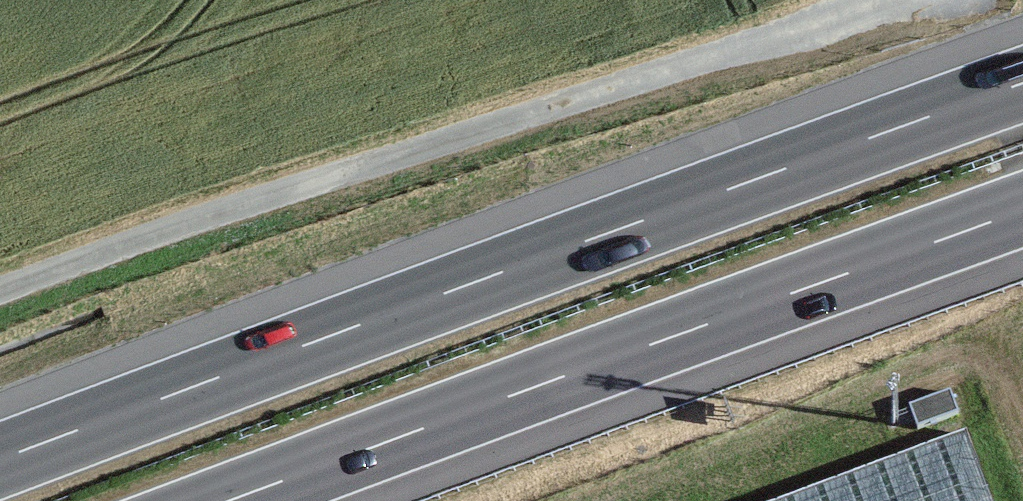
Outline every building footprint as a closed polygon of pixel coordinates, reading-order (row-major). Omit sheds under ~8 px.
[(763,500),(984,500),(957,428),(763,500)]
